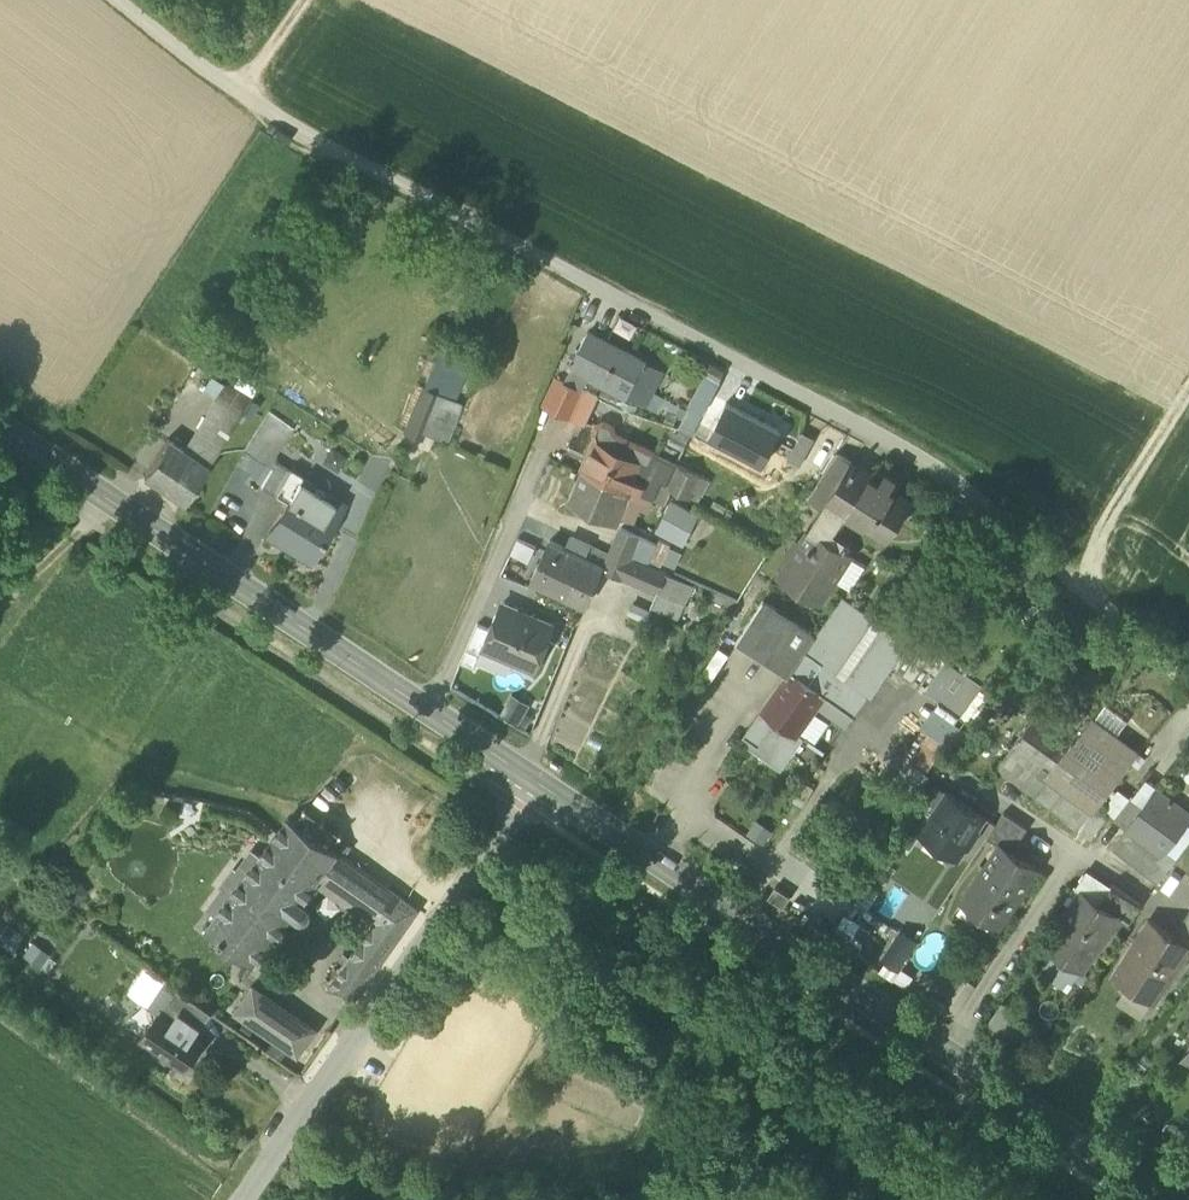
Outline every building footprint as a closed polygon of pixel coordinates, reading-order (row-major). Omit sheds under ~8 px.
[(570,364),(572,365),(589,374),(607,340),(589,330),(570,364)] [(590,375),(627,394),(645,360),(607,340),(589,374),(590,375)] [(441,392),(455,398),(473,356),(441,342),(423,385),(441,392)] [(664,370),(645,360),(627,394),(646,404),(653,390),(654,390),(664,370)] [(589,374),(572,365),(565,379),(583,388),(590,375),(589,374)] [(691,405),(704,411),(721,378),(706,370),(689,404),(691,405)] [(220,399),(230,385),(211,373),(202,388),(220,399)] [(232,384),(251,396),(258,386),(239,374),(232,384)] [(544,402),(572,415),(584,388),(583,388),(565,379),(557,375),(544,402)] [(399,421),(406,424),(423,385),(416,382),(399,421)] [(230,385),(220,399),(216,405),(237,418),(251,396),(232,384),(231,383),(230,385)] [(424,431),(441,392),(423,385),(406,424),(403,430),(422,438),(424,431)] [(599,395),(584,388),(572,415),(587,421),(599,395)] [(665,395),(654,390),(653,390),(646,404),(657,410),(665,395)] [(441,392),(424,431),(446,441),(463,402),(455,398),(441,392)] [(727,400),(708,435),(763,463),(781,429),(727,400)] [(216,405),(211,414),(231,427),(237,418),(216,405)] [(680,426),(693,433),(704,411),(691,405),(680,426)] [(268,409),(244,447),(246,449),(267,462),(268,463),(292,425),(268,409)] [(208,463),(231,427),(211,414),(188,450),(208,463)] [(582,469),(583,469),(615,484),(614,488),(629,495),(632,489),(653,497),(654,498),(661,481),(666,483),(677,464),(676,464),(677,463),(656,452),(614,432),(611,425),(604,422),(597,425),(595,432),(596,438),(582,469)] [(788,457),(801,464),(814,438),(801,432),(788,457)] [(144,473),(184,500),(208,463),(188,450),(167,437),(144,473)] [(347,455),(332,445),(322,461),(337,471),(347,455)] [(257,476),(267,462),(246,449),(237,463),(257,476)] [(810,493),(826,504),(853,462),(837,452),(810,493)] [(288,498),(295,503),(309,482),(276,461),(261,485),(287,500),(288,498)] [(843,514),(847,509),(871,472),(870,471),(870,472),(853,461),(853,462),(826,504),(843,514)] [(670,484),(691,494),(693,489),(697,491),(702,493),(710,480),(679,465),(670,484)] [(880,478),(871,472),(847,509),(887,536),(911,498),(891,485),(897,475),(886,468),(880,478)] [(621,514),(629,495),(614,488),(615,484),(583,469),(568,502),(617,525),(621,514)] [(266,535),(309,561),(331,526),(330,525),(343,503),(309,482),(295,503),(288,498),(287,500),(266,535)] [(653,497),(632,489),(629,495),(621,514),(627,516),(632,516),(636,505),(648,510),(653,497)] [(661,532),(672,538),(679,527),(681,528),(690,512),(673,503),(658,529),(662,531),(661,532)] [(780,574),(821,600),(834,579),(851,554),(827,539),(843,514),(826,504),(780,574)] [(698,517),(690,512),(681,528),(679,527),(672,538),(684,544),(698,517)] [(631,554),(649,562),(657,544),(649,540),(621,527),(613,546),(631,554)] [(568,548),(585,556),(590,545),(573,537),(568,548)] [(517,538),(511,552),(530,561),(536,546),(517,538)] [(657,544),(649,562),(661,567),(671,543),(659,538),(657,544)] [(532,580),(551,589),(558,573),(567,577),(571,570),(577,572),(585,556),(568,548),(550,540),(532,580)] [(610,555),(590,545),(585,556),(601,564),(600,566),(604,568),(610,555)] [(604,568),(621,575),(629,557),(631,554),(613,546),(610,555),(604,568)] [(851,554),(834,579),(851,590),(867,565),(851,554)] [(601,564),(585,556),(577,572),(571,570),(567,577),(558,573),(551,589),(566,596),(584,605),(600,566),(601,564)] [(678,578),(629,557),(621,575),(658,591),(658,590),(670,596),(678,578)] [(693,584),(678,578),(670,596),(684,603),(693,584)] [(651,606),(677,618),(684,603),(670,596),(658,590),(658,591),(651,606)] [(878,670),(885,659),(901,637),(895,632),(842,597),(817,634),(792,668),(826,691),(818,702),(847,722),(883,673),(878,670)] [(788,673),(792,668),(817,634),(764,599),(737,639),(788,673)] [(517,660),(535,668),(554,624),(502,602),(491,628),(483,645),(517,660)] [(491,628),(478,622),(461,662),(474,668),(478,659),(483,645),(491,628)] [(899,626),(895,632),(901,637),(885,659),(926,686),(935,673),(953,686),(963,670),(945,659),(923,643),(899,626)] [(483,645),(478,659),(511,673),(517,660),(483,645)] [(760,751),(776,763),(798,731),(800,728),(814,709),(818,702),(826,691),(792,668),(788,673),(745,734),(748,736),(763,747),(760,751)] [(963,670),(953,686),(970,698),(980,682),(963,670)] [(962,709),(970,698),(953,686),(935,673),(926,686),(962,709)] [(981,687),(960,715),(970,722),(991,694),(981,687)] [(530,703),(512,693),(500,713),(518,724),(530,703)] [(1094,716),(1116,733),(1128,717),(1105,701),(1094,716)] [(934,705),(920,724),(922,726),(947,743),(952,747),(966,727),(934,705)] [(814,709),(800,728),(817,740),(830,720),(814,709)] [(1067,743),(1049,768),(1046,771),(1095,807),(1098,802),(1116,780),(1139,750),(1116,733),(1094,716),(1093,715),(1071,745),(1067,743)] [(998,765),(1027,786),(1044,764),(1049,768),(1067,743),(1033,717),(998,765)] [(947,743),(922,726),(903,753),(928,770),(947,743)] [(763,747),(748,736),(743,741),(781,768),(804,736),(798,731),(776,763),(760,751),(763,747)] [(931,772),(928,770),(903,753),(899,749),(884,770),(916,792),(931,772)] [(1094,808),(1095,807),(1046,771),(1049,768),(1044,764),(1027,786),(1080,826),(1094,808)] [(1146,775),(1133,793),(1146,803),(1158,788),(1160,785),(1146,775)] [(1116,780),(1098,802),(1116,816),(1133,793),(1116,780)] [(936,782),(923,801),(935,810),(948,790),(936,782)] [(1162,851),(1187,818),(1188,816),(1188,812),(1158,788),(1146,803),(1130,826),(1131,827),(1156,846),(1162,851)] [(922,830),(958,854),(985,814),(948,790),(935,810),(922,830)] [(1116,816),(1130,826),(1146,803),(1133,793),(1116,816)] [(911,846),(922,830),(935,810),(923,801),(898,837),(911,846)] [(1080,826),(1094,837),(1109,818),(1094,808),(1080,826)] [(1001,842),(1013,850),(1029,826),(1005,810),(988,835),(1000,843),(1001,842)] [(279,831),(261,855),(257,851),(254,855),(251,852),(241,865),(245,868),(242,871),(247,874),(233,893),(228,890),(226,893),(222,890),(213,903),(216,906),(214,909),(218,912),(208,926),(225,939),(221,944),(234,953),(237,949),(255,962),(293,912),(299,915),(302,917),(306,916),(309,914),(311,909),(310,906),(308,903),(302,899),(317,880),(317,879),(339,851),(290,816),(279,831)] [(774,828),(757,817),(747,832),(764,843),(774,828)] [(1187,818),(1162,851),(1174,859),(1188,839),(1188,820),(1187,818)] [(1131,827),(1130,826),(1115,847),(1147,871),(1162,851),(1156,846),(1131,827)] [(977,927),(991,936),(1000,923),(1037,866),(1013,850),(1001,842),(1000,843),(964,898),(986,913),(977,927)] [(317,879),(376,920),(396,891),(339,851),(317,879)] [(1158,880),(1174,859),(1162,851),(1147,871),(1158,880)] [(245,868),(241,865),(222,890),(226,893),(228,890),(233,893),(247,874),(242,871),(245,868)] [(1100,902),(1112,882),(1088,866),(1075,886),(1082,890),(1100,902)] [(88,893),(80,879),(66,887),(73,901),(88,893)] [(1118,915),(1129,923),(1143,902),(1112,882),(1100,902),(1118,914),(1118,915)] [(865,885),(855,898),(868,908),(878,894),(865,885)] [(1082,965),(1084,966),(1118,915),(1118,914),(1100,902),(1082,890),(1048,942),(1053,946),(1082,965)] [(328,988),(351,1004),(419,907),(396,891),(376,920),(351,955),(345,950),(340,957),(347,962),(328,988)] [(1173,933),(1188,943),(1188,910),(1173,933)] [(847,911),(839,923),(863,939),(872,927),(847,911)] [(1152,998),(1170,972),(1172,973),(1188,948),(1188,943),(1173,933),(1151,918),(1114,973),(1128,982),(1152,998)] [(863,939),(839,923),(831,935),(855,951),(863,939)] [(885,956),(899,965),(916,939),(902,930),(885,956)] [(32,940),(22,954),(40,966),(49,954),(50,953),(32,940)] [(1067,987),(1082,965),(1053,946),(1038,968),(1067,987)] [(49,954),(40,966),(48,972),(57,960),(49,954)] [(966,975),(950,964),(932,989),(949,1001),(966,975)] [(128,990),(148,1004),(166,979),(147,965),(128,990)] [(977,983),(966,975),(949,1001),(932,989),(925,999),(946,1013),(959,1010),(977,983)] [(166,1003),(198,1025),(210,1010),(166,979),(148,1004),(147,1005),(158,1014),(166,1003)] [(1141,1015),(1152,998),(1128,982),(1117,999),(1141,1015)] [(237,1011),(298,1053),(316,1028),(255,985),(237,1011)] [(1017,1049),(1032,1026),(1006,1009),(1009,1004),(1001,999),(983,1027),(1017,1049)] [(142,1036),(186,1066),(202,1043),(191,1035),(198,1025),(166,1003),(158,1014),(142,1036)]
